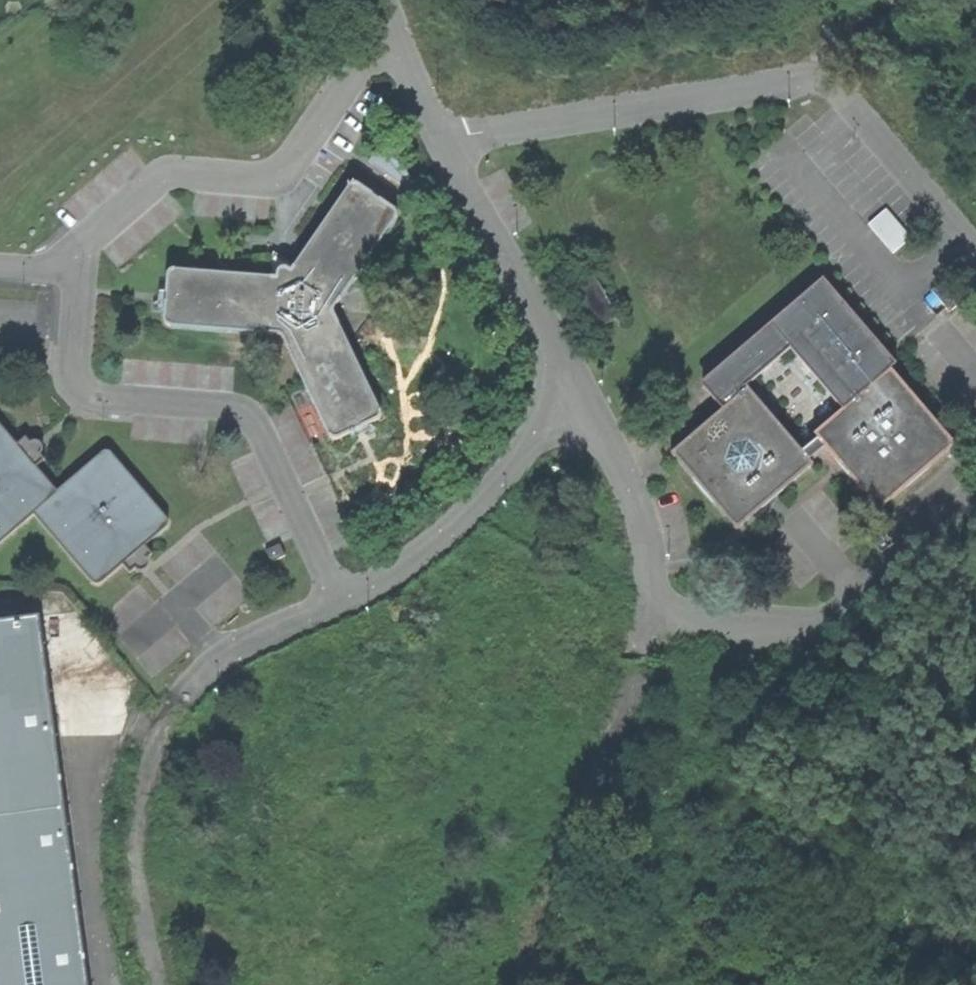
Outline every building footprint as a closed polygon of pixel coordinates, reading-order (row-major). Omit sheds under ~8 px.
[(337,440),(378,420),(381,416),(381,412),(333,311),(398,217),(398,213),(396,211),(358,184),(353,184),(350,186),(294,268),(284,273),(271,278),(173,270),(168,273),(164,320),(165,324),(169,327),(278,335),(283,338),(328,435),(332,438),(337,440)] [(893,254),(910,239),(885,210),(868,224),(893,254)] [(795,348),(845,407),(890,369),(896,364),(823,279),(804,296),(807,300),(704,388),(723,410),(748,389),(795,348)] [(931,290),(949,312),(961,303),(942,281),(931,290)] [(955,445),(890,369),(845,407),(814,434),(818,438),(802,452),(809,461),(825,448),(879,511),(955,445)] [(813,465),(809,461),(802,452),(748,389),(723,410),(671,454),(737,531),(771,501),(813,465)] [(37,468),(17,445),(0,426),(0,544),(34,515),(92,583),(97,585),(102,584),(123,566),(146,546),(166,529),(168,525),(167,519),(110,452),(106,451),(103,452),(58,492),(37,468)] [(17,445),(37,468),(45,461),(35,450),(25,438),(17,445)] [(153,554),(146,546),(123,566),(130,574),(141,564),(153,554)] [(0,627),(0,984),(95,984),(46,620),(0,627)]
